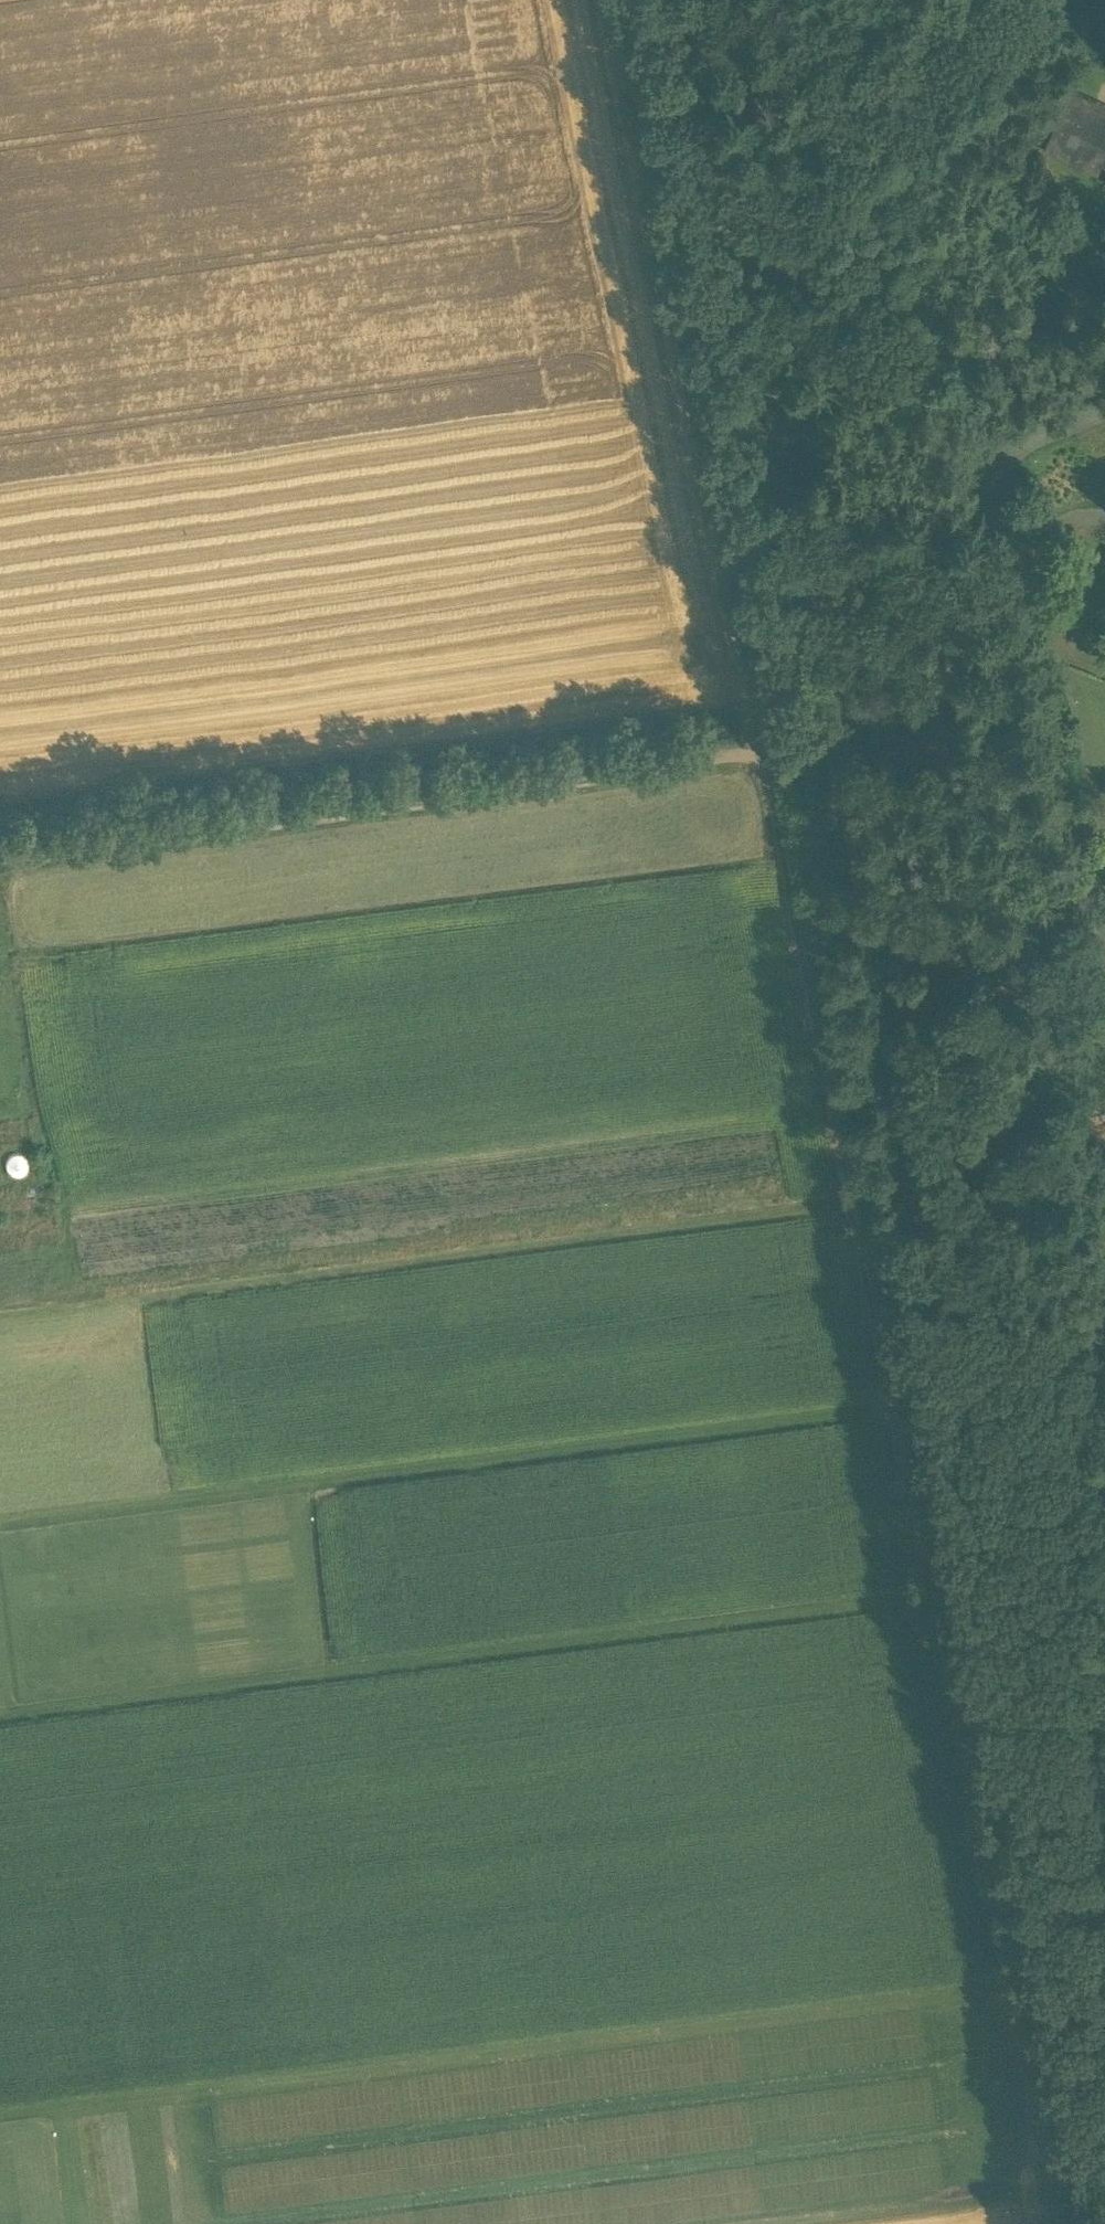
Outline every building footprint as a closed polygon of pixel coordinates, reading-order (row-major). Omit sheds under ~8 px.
[(1045,150),(1072,162),(1104,177),(1104,104),(1072,89),(1045,150)] [(7,1169),(8,1173),(11,1175),(14,1177),(18,1178),(22,1177),(25,1175),(28,1172),(29,1169),(29,1165),(28,1161),(26,1158),(23,1156),(19,1155),(16,1155),(12,1156),(9,1158),(7,1162),(6,1165),(7,1169)]
